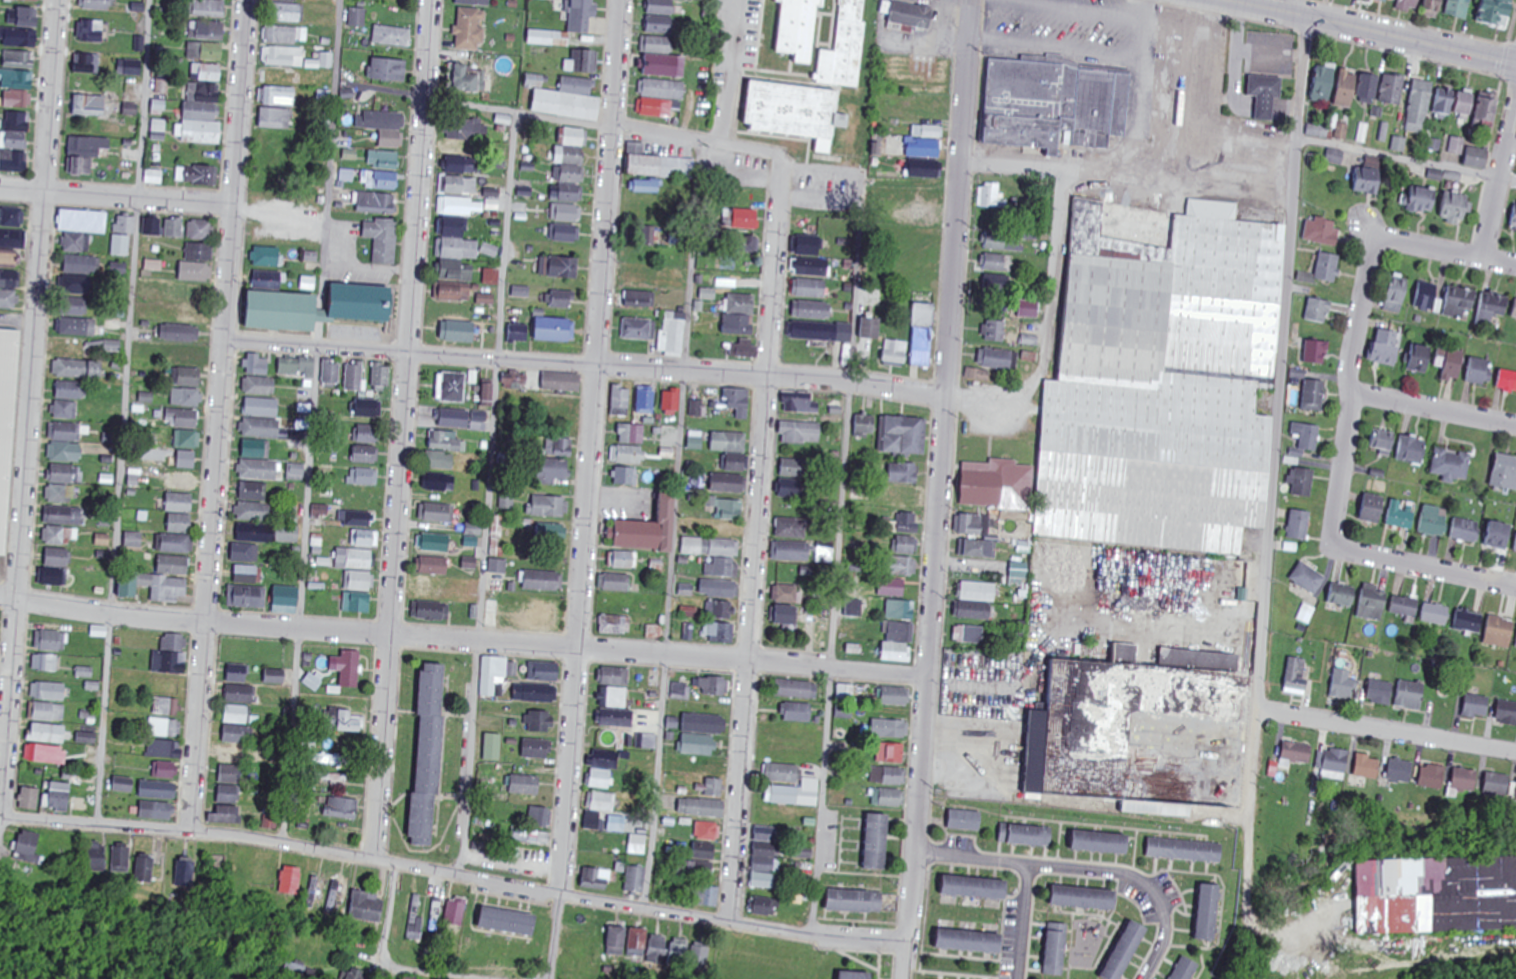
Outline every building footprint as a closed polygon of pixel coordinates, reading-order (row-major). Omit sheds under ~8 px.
[(751,125),(756,126),(755,131),(800,135),(798,151),(870,159),(877,89),(860,88),(867,23),(863,22),(865,0),(845,0),(844,15),(824,13),(825,0),(777,0),(777,3),(785,4),(780,53),(798,54),(797,63),(812,64),(817,23),(840,26),(837,53),(823,52),(819,88),(755,81),(751,125)] [(884,1),(882,13),(891,14),(890,21),(930,27),(933,9),(884,1)] [(991,59),(985,144),(1051,149),(1051,156),(1062,157),(1063,145),(1112,149),(1113,134),(1128,135),(1133,73),(1081,69),(1066,63),(1067,57),(1022,53),(1021,61),(991,59)] [(1072,197),(1057,382),(1041,379),(1031,535),(1240,555),(1244,527),(1263,528),(1282,209),(1186,200),(1184,215),(1173,215),(1072,197)] [(11,555),(25,330),(0,328),(0,554),(11,555)] [(1114,548),(1106,663),(1047,659),(1043,713),(1020,711),(1014,793),(1118,801),(1117,814),(1185,819),(1186,806),(1239,809),(1257,558),(1114,548)] [(1364,935),(1515,929),(1515,855),(1361,861),(1364,935)]
